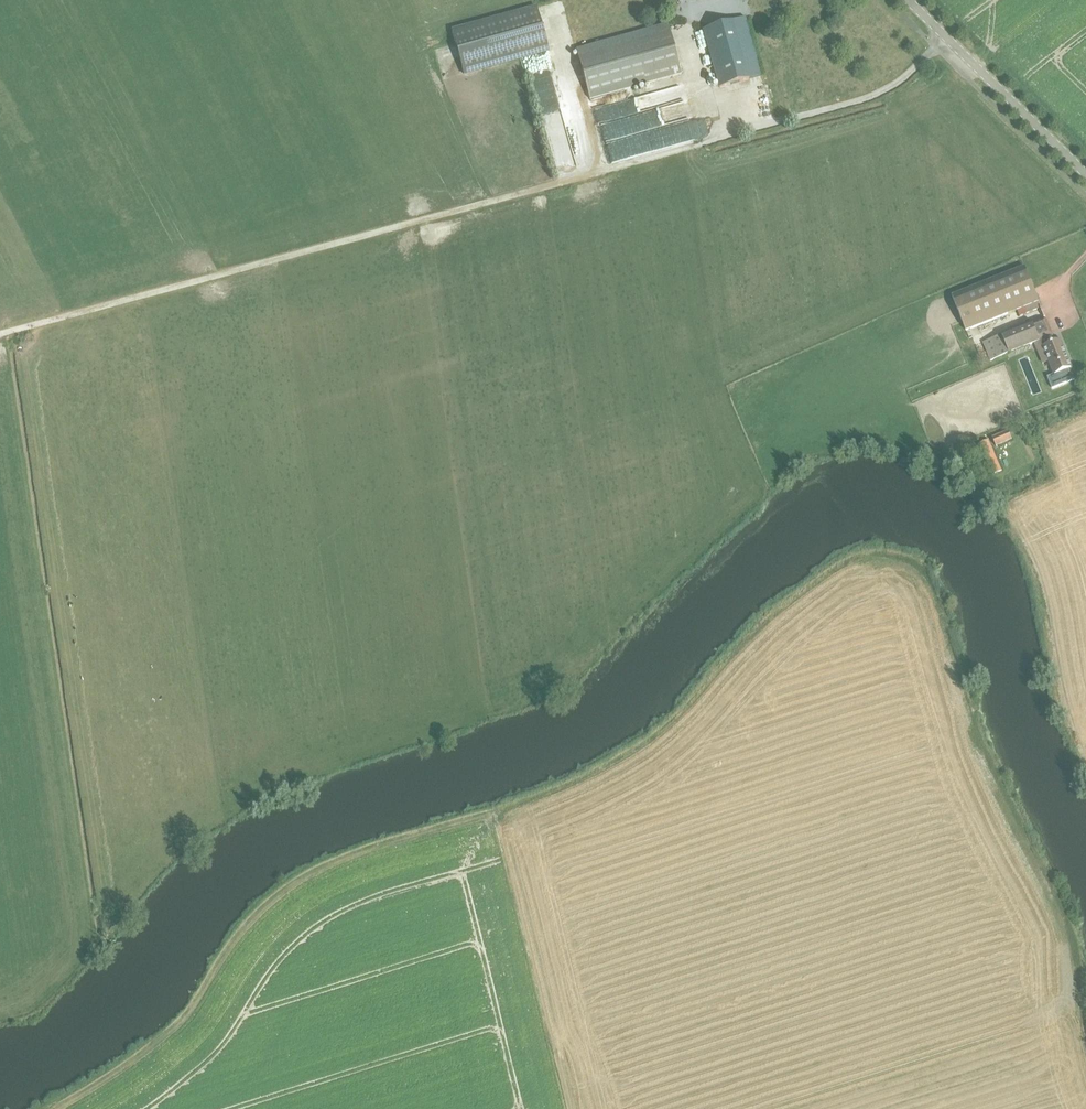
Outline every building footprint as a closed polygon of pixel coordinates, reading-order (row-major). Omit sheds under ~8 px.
[(548,53),(536,7),(451,30),(464,77),(548,53)] [(719,88),(761,76),(745,17),(702,29),(719,88)] [(575,50),(589,99),(681,74),(667,24),(575,50)] [(563,164),(547,83),(543,84),(542,78),(531,80),(533,88),(529,89),(536,123),(538,122),(547,168),(563,164)] [(598,160),(676,144),(672,124),(662,126),(658,108),(606,119),(607,126),(593,128),(596,144),(595,144),(598,160)] [(1025,267),(952,296),(966,331),(1038,302),(1025,267)] [(1032,322),(983,343),(990,361),(1040,341),(1054,375),(1048,378),(1052,389),(1075,379),(1070,369),(1072,368),(1061,339),(1051,343),(1049,337),(1053,335),(1046,318),(1033,324),(1032,322)] [(1078,379),(1085,377),(1085,364),(1085,358),(1075,360),(1078,379)] [(996,446),(1012,439),(1008,431),(992,438),(996,446)] [(981,450),(977,452),(980,461),(985,459),(992,475),(1002,471),(988,441),(979,445),(981,450)]
